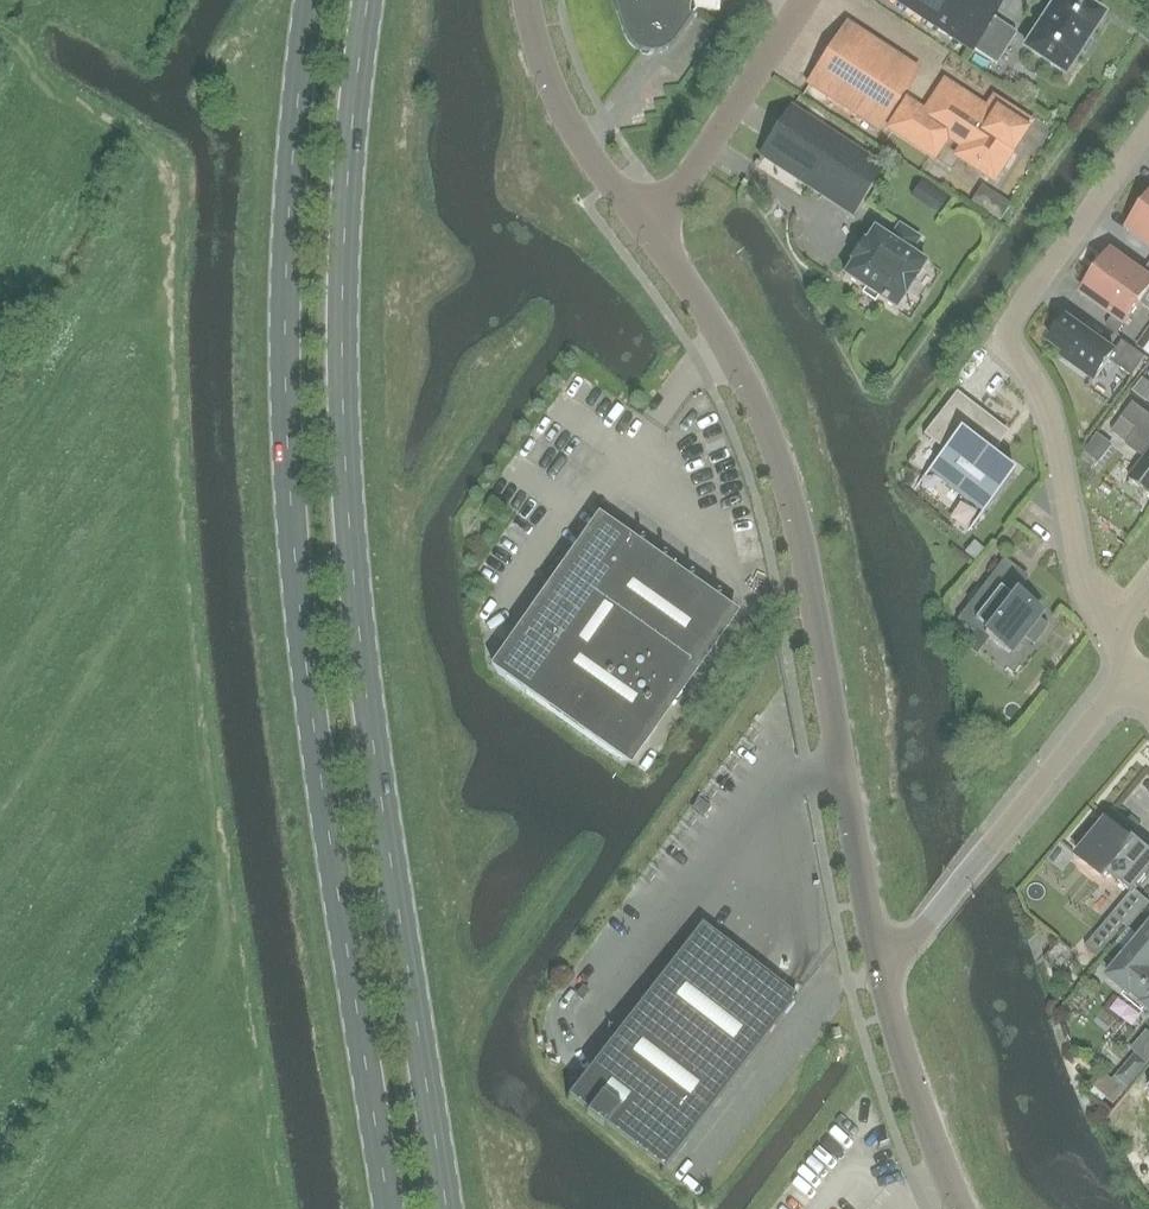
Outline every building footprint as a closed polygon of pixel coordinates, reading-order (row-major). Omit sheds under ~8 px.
[(690,0),(615,0),(617,10),(625,36),(627,41),(631,45),(634,49),(639,51),(644,53),(649,54),(654,54),(659,54),(664,52),(669,49),(671,47),(673,45),(675,43),(696,13),(695,13),(691,16),(688,16),(690,0)] [(1004,0),(897,0),(972,49),(973,48),(997,64),(1017,33),(993,17),(1004,0)] [(1103,15),(1079,0),(1058,0),(1051,11),(1045,7),(1034,24),(1040,28),(1027,48),(1065,73),(1103,15)] [(880,130),(919,71),(847,24),(808,83),(880,130)] [(1028,123),(994,101),(987,112),(945,85),(925,115),(907,103),(892,127),(937,157),(950,136),(965,146),(959,155),(993,177),(1028,123)] [(883,167),(792,108),(761,155),(852,215),(883,167)] [(923,181),(912,196),(938,213),(948,197),(923,181)] [(986,183),(976,200),(1007,218),(1016,201),(986,183)] [(1146,209),(1145,210),(1131,230),(1148,243),(1148,211),(1146,209)] [(891,240),(875,230),(866,243),(864,242),(852,261),(853,262),(845,275),(896,309),(926,263),(910,253),(920,239),(900,226),(891,240)] [(1100,267),(1100,268),(1096,273),(1099,275),(1099,274),(1141,303),(1148,292),(1148,278),(1112,251),(1108,257),(1107,257),(1100,267)] [(1126,324),(1141,303),(1099,274),(1099,275),(1085,295),(1114,316),(1107,325),(1119,334),(1126,324)] [(1068,354),(1066,357),(1097,380),(1111,361),(1133,377),(1147,357),(1124,341),(1114,354),(1067,320),(1052,342),(1068,354)] [(1138,349),(1148,356),(1148,334),(1138,349)] [(1143,377),(1133,391),(1148,402),(1148,401),(1148,382),(1143,377)] [(984,448),(1000,427),(957,394),(957,391),(924,435),(927,434),(945,448),(914,489),(916,490),(930,471),(982,512),(968,530),(969,531),(1015,472),(984,448)] [(1112,433),(1126,444),(1146,459),(1130,479),(1148,494),(1148,412),(1136,402),(1125,416),(1112,433)] [(732,608),(606,519),(498,673),(623,761),(732,608)] [(974,562),(987,548),(976,539),(964,554),(974,562)] [(1019,575),(1004,563),(1006,560),(1005,559),(958,620),(975,633),(965,646),(977,656),(990,638),(1010,653),(1026,633),(1036,640),(1033,644),(1034,645),(1049,626),(1038,617),(1042,612),(1017,592),(1013,598),(1006,592),(1009,588),(1019,575)] [(1078,856),(1106,879),(1110,874),(1131,892),(1133,894),(1137,890),(1148,875),(1148,848),(1145,845),(1144,846),(1145,847),(1142,850),(1107,821),(1078,856)] [(1113,914),(1097,933),(1110,943),(1126,925),(1129,928),(1143,911),(1127,898),(1113,914)] [(797,999),(795,998),(792,1002),(700,931),(703,926),(701,925),(567,1099),(568,1101),(573,1095),(665,1167),(661,1172),(663,1173),(797,999)] [(1146,932),(1142,928),(1123,950),(1128,954),(1109,977),(1128,992),(1125,996),(1143,1012),(1146,1008),(1148,1010),(1148,928),(1146,932)] [(1136,1054),(1117,1077),(1130,1088),(1148,1065),(1136,1054)] [(1109,1078),(1098,1091),(1117,1106),(1130,1090),(1118,1079),(1115,1083),(1109,1078)]
